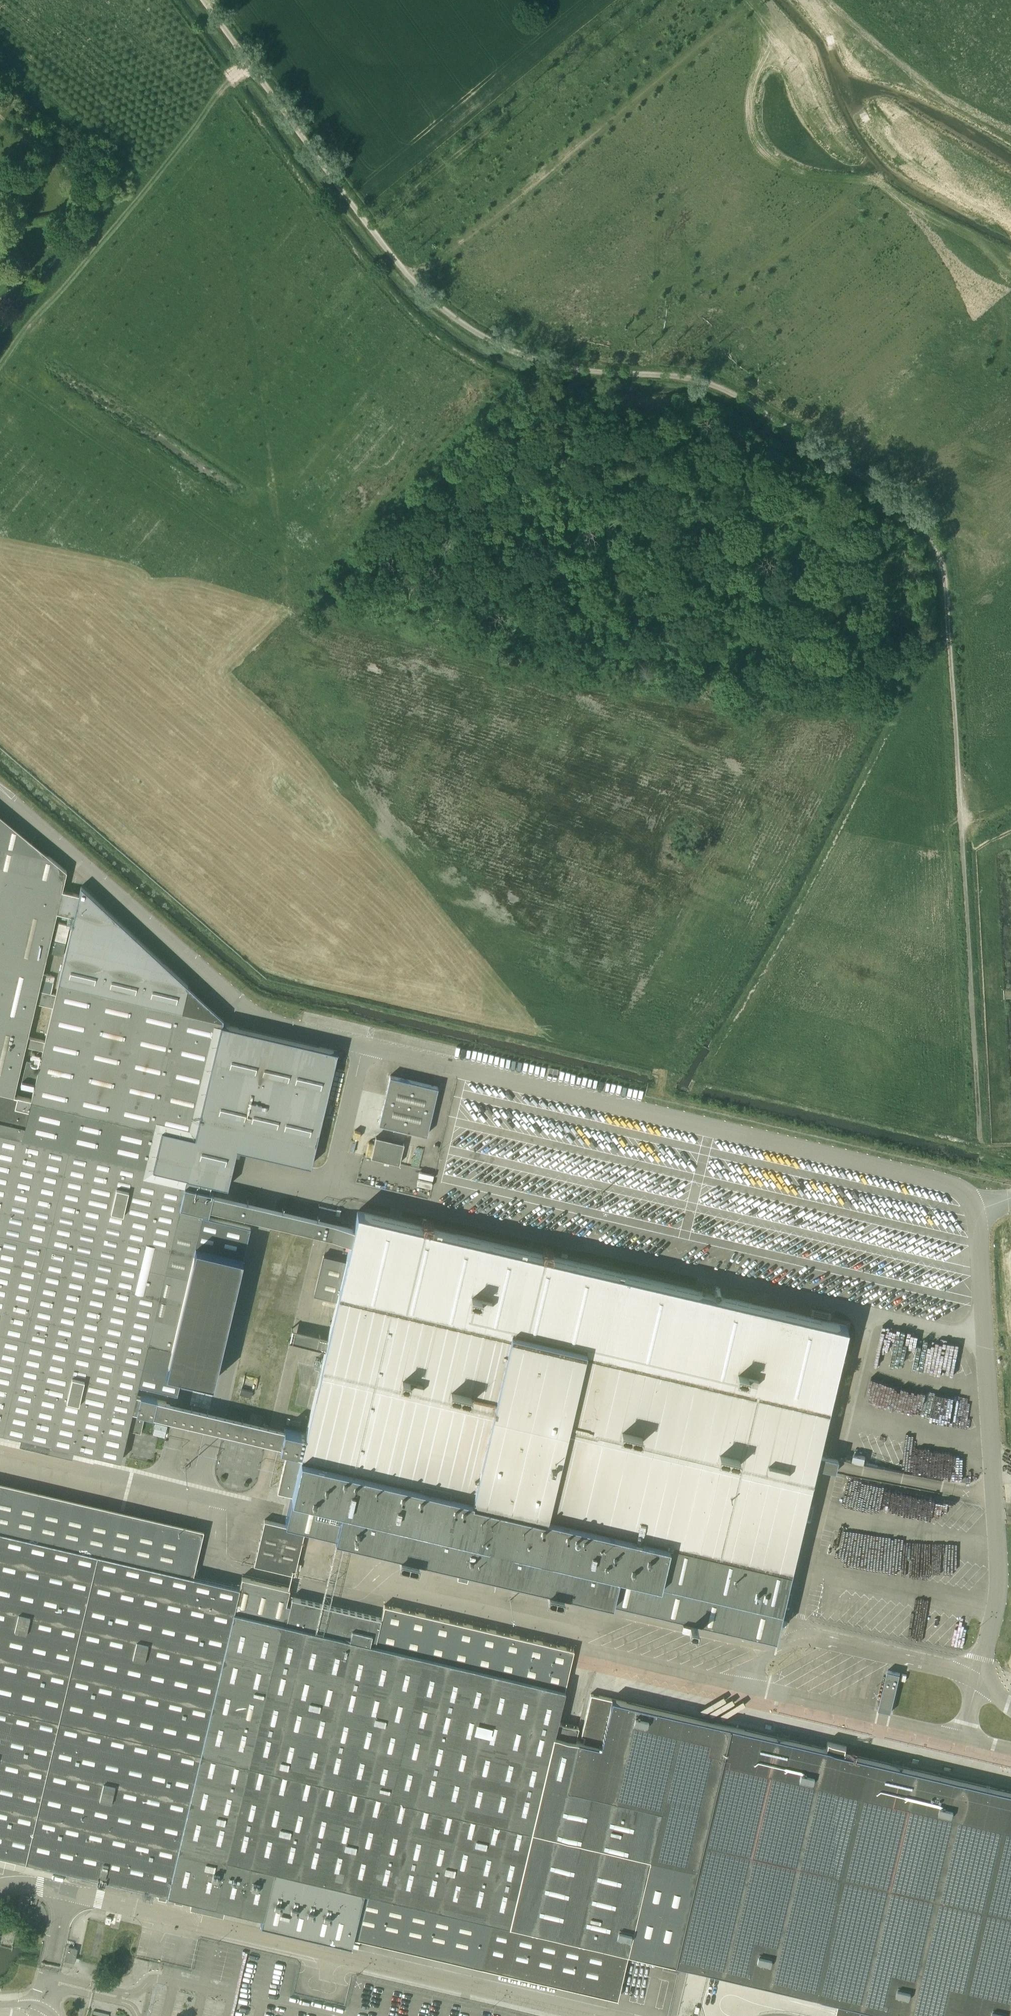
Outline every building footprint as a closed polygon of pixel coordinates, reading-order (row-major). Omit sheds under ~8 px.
[(21,1437),(20,1443),(48,1449),(72,1455),(74,1449),(121,1460),(128,1430),(141,1433),(145,1414),(286,1447),(277,1487),(292,1491),(285,1519),(400,1546),(399,1552),(417,1556),(418,1550),(458,1559),(456,1567),(466,1569),(468,1562),(548,1580),(546,1587),(561,1590),(563,1584),(682,1612),(680,1618),(695,1621),(696,1615),(775,1633),(790,1568),(815,1463),(835,1468),(838,1456),(818,1451),(829,1402),(846,1325),(357,1211),(354,1226),(213,1193),(215,1187),(230,1189),(240,1150),(313,1167),(340,1052),(225,1026),(83,888),(59,982),(56,994),(39,991),(67,871),(0,817),(0,1092),(14,1096),(26,1046),(43,1049),(40,1063),(26,1060),(21,1085),(34,1088),(25,1125),(0,1119),(0,1432),(21,1437)] [(438,1086),(390,1076),(379,1123),(427,1134),(438,1086)] [(371,1157),(399,1163),(404,1143),(376,1136),(371,1157)] [(285,1270),(303,1273),(307,1255),(303,1254),(305,1247),(291,1244),(290,1251),(275,1248),(270,1273),(284,1275),(285,1270)] [(252,1412),(251,1419),(262,1421),(263,1415),(252,1412)] [(157,1421),(154,1433),(165,1436),(168,1424),(157,1421)] [(176,1895),(175,1902),(183,1903),(184,1897),(192,1899),(190,1905),(223,1913),(225,1906),(264,1915),(262,1923),(623,2001),(635,1958),(891,2015),(1010,2015),(1010,1795),(592,1696),(582,1738),(585,1738),(584,1742),(575,1740),(579,1726),(557,1722),(574,1649),(384,1604),(381,1618),(292,1597),(290,1604),(286,1603),(290,1588),(242,1577),(240,1587),(195,1576),(205,1533),(0,1484),(0,1857),(176,1895)] [(254,1564),(294,1574),(305,1529),(264,1520),(254,1564)] [(879,1706),(892,1709),(900,1673),(888,1670),(879,1706)] [(66,1959),(74,1961),(76,1949),(69,1947),(66,1959)]
